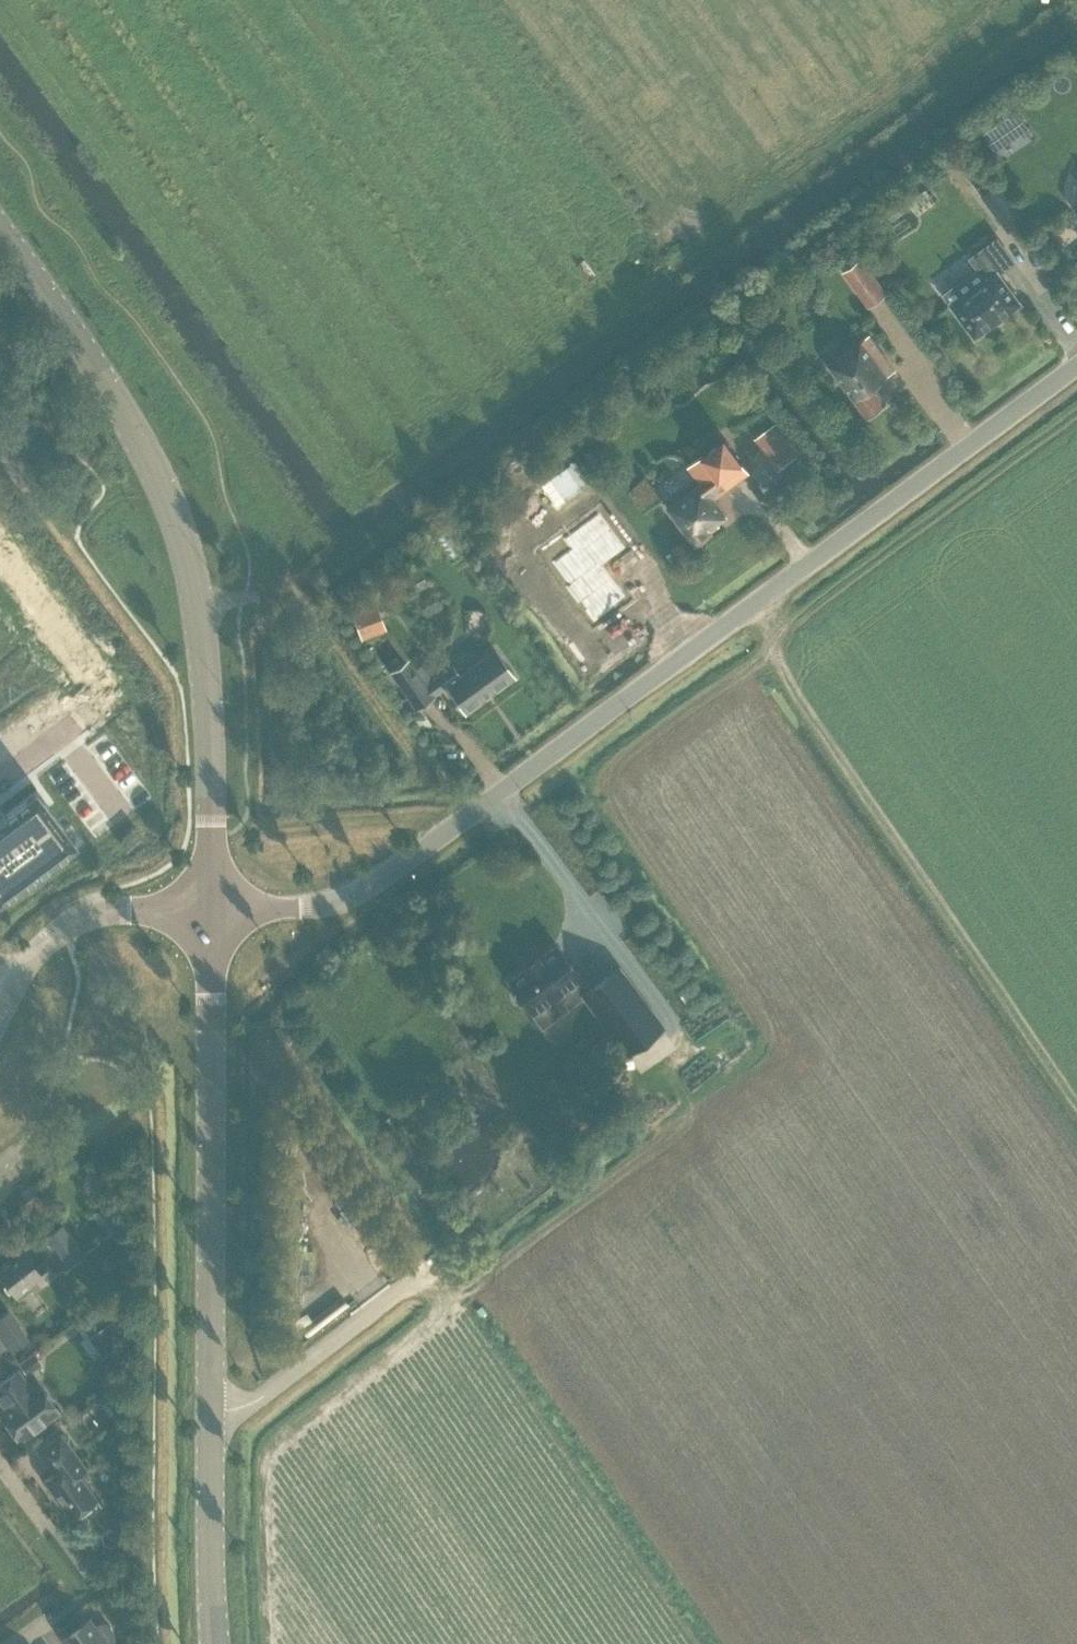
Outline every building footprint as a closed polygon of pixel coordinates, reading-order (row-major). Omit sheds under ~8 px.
[(988,279),(952,305),(976,338),(1022,304),(999,272),(1015,261),(998,238),(971,257),(988,279)] [(888,293),(875,275),(862,257),(844,270),(870,306),(888,293)] [(829,364),(836,373),(868,416),(887,402),(874,385),(895,369),(870,334),(829,364)] [(788,463),(813,445),(790,413),(765,431),(788,463)] [(665,501),(664,502),(695,544),(712,531),(711,530),(720,523),(718,521),(728,514),(715,496),(750,470),(726,438),(689,464),(702,482),(669,506),(665,501)] [(601,511),(565,537),(573,547),(555,560),(571,582),(568,585),(580,600),(583,598),(590,607),(588,609),(596,620),(617,604),(616,602),(626,594),(603,563),(626,546),(601,511)] [(9,609),(0,597),(0,616),(9,609)] [(379,602),(354,612),(364,637),(389,628),(379,602)] [(42,651),(27,631),(0,651),(0,650),(0,678),(3,681),(42,651)] [(391,672),(417,708),(448,685),(468,712),(515,677),(494,649),(460,675),(453,665),(427,684),(409,659),(391,672)] [(43,652),(42,651),(3,681),(3,682),(4,681),(18,700),(8,707),(18,720),(40,703),(31,692),(57,673),(42,653),(43,652)] [(0,816),(0,898),(76,841),(36,789),(0,816)] [(539,958),(538,957),(536,958),(539,963),(532,969),(528,964),(526,966),(527,967),(509,980),(517,990),(515,995),(517,1000),(521,1003),(526,1003),(534,1013),(550,1001),(554,1006),(570,994),(575,1001),(583,995),(626,1053),(661,1027),(663,1025),(619,966),(588,989),(580,979),(581,978),(557,945),(539,958)] [(62,1224),(48,1234),(68,1263),(83,1253),(62,1224)] [(36,1276),(42,1284),(57,1272),(47,1259),(37,1267),(25,1252),(0,1271),(0,1272),(16,1292),(19,1298),(34,1287),(30,1281),(36,1276)] [(107,1301),(107,1306),(110,1310),(115,1311),(119,1308),(119,1303),(116,1299),(111,1298),(107,1301)] [(23,1328),(7,1340),(15,1351),(31,1339),(23,1328)] [(12,1352),(2,1359),(10,1369),(19,1362),(12,1352)] [(35,1352),(19,1364),(27,1374),(43,1363),(35,1352)] [(0,1412),(20,1439),(59,1411),(39,1383),(32,1388),(18,1368),(0,1382),(0,1397),(7,1406),(0,1412)] [(55,1471),(44,1479),(72,1517),(97,1499),(78,1474),(86,1468),(61,1434),(39,1450),(55,1471)] [(115,1640),(115,1637),(115,1633),(113,1630),(111,1627),(109,1625),(105,1623),(102,1622),(95,1626),(89,1618),(62,1636),(67,1643),(110,1643),(115,1640)]
